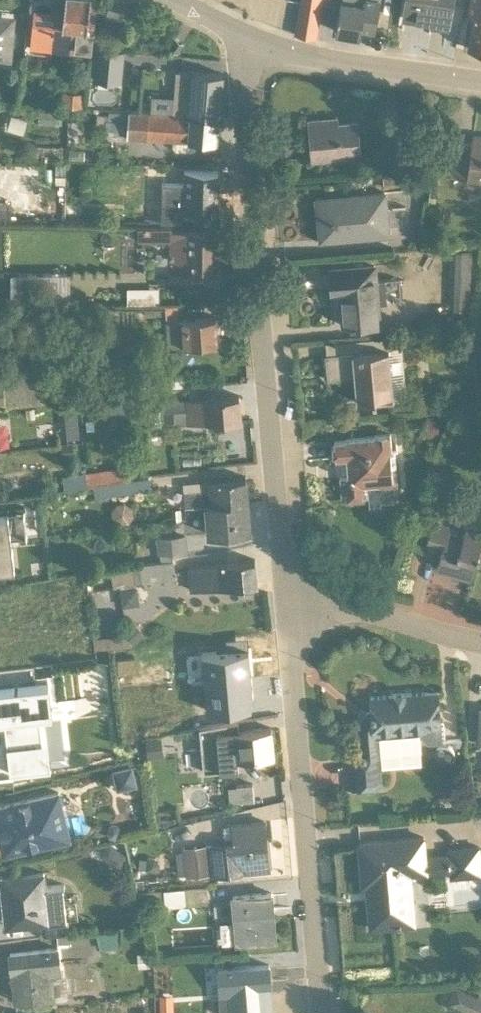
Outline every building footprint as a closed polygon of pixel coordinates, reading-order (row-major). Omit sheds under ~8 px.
[(90,56),(96,2),(89,1),(90,0),(65,0),(64,12),(34,11),(28,50),(90,56)] [(337,0),(300,0),(295,33),(315,33),(320,4),(336,6),(337,0)] [(335,33),(358,37),(360,29),(374,31),(380,0),(341,0),(335,33)] [(399,22),(430,27),(430,23),(448,25),(452,0),(403,0),(399,22)] [(466,49),(480,51),(480,0),(468,0),(466,13),(472,14),(466,49)] [(11,60),(15,14),(0,13),(0,59),(11,60)] [(123,52),(96,49),(93,82),(121,84),(123,52)] [(175,70),(172,114),(218,118),(221,74),(175,70)] [(84,95),(62,92),(61,106),(83,108),(84,95)] [(96,115),(96,126),(105,127),(105,134),(163,138),(163,139),(171,140),(171,147),(175,151),(192,152),(196,148),(197,141),(216,141),(218,118),(129,111),(128,113),(108,112),(108,116),(96,115)] [(26,120),(11,115),(7,130),(22,134),(26,120)] [(326,118),(308,119),(312,159),(360,154),(356,120),(338,122),(337,115),(326,116),(326,118)] [(454,139),(450,171),(466,174),(465,181),(480,183),(480,135),(472,134),(471,141),(454,139)] [(54,184),(64,185),(64,164),(54,164),(54,184)] [(161,185),(160,223),(183,223),(184,212),(218,213),(218,171),(183,170),(182,185),(161,185)] [(386,189),(313,196),(318,241),(390,235),(386,189)] [(16,220),(15,214),(14,208),(11,208),(11,202),(0,202),(0,220),(16,220)] [(171,226),(137,226),(137,242),(168,242),(168,273),(218,274),(218,231),(171,231),(171,226)] [(453,310),(453,311),(470,310),(471,299),(470,298),(471,253),(478,252),(477,247),(454,247),(454,256),(453,310)] [(367,259),(331,261),(332,267),(328,267),(330,295),(338,295),(340,327),(381,324),(379,304),(386,303),(384,281),(378,282),(376,263),(368,264),(367,259)] [(69,273),(10,274),(11,308),(70,307),(69,273)] [(158,288),(126,289),(126,304),(159,303),(158,288)] [(163,306),(137,306),(137,319),(163,319),(163,306)] [(102,307),(103,323),(117,322),(117,307),(102,307)] [(215,318),(164,321),(166,346),(216,343),(217,343),(216,331),(218,329),(218,323),(215,321),(215,318)] [(324,355),(327,379),(354,377),(356,400),(372,398),(372,400),(375,400),(376,403),(393,400),(390,379),(403,377),(400,352),(389,353),(387,336),(325,342),(326,355),(324,355)] [(106,339),(107,357),(120,356),(119,338),(106,339)] [(45,401),(42,367),(0,372),(0,405),(45,401)] [(147,410),(146,392),(102,397),(103,414),(112,414),(147,410)] [(240,420),(238,396),(168,402),(161,411),(163,426),(240,420)] [(63,401),(66,438),(79,437),(76,400),(63,401)] [(389,434),(373,435),(373,437),(341,440),(341,441),(333,441),(335,460),(346,459),(347,477),(339,477),(341,497),(345,497),(346,501),(364,500),(363,486),(378,485),(378,486),(397,484),(394,453),(391,453),(389,434)] [(60,446),(62,459),(74,457),(73,445),(60,446)] [(85,473),(87,487),(124,482),(122,468),(85,473)] [(85,473),(62,477),(64,491),(87,487),(85,473)] [(93,487),(94,498),(149,490),(148,478),(93,487)] [(182,484),(184,506),(247,502),(245,478),(182,484)] [(204,505),(206,535),(249,531),(247,502),(204,505)] [(124,504),(116,505),(112,512),(112,520),(117,524),(121,525),(128,524),(132,517),(131,509),(124,504)] [(13,569),(10,537),(24,536),(21,512),(0,514),(0,570),(13,569)] [(465,524),(462,535),(448,532),(449,525),(432,521),(431,521),(425,548),(440,553),(435,570),(451,575),(450,580),(457,582),(458,577),(469,580),(474,565),(480,567),(480,566),(480,528),(465,524)] [(159,554),(160,562),(173,561),(172,553),(187,552),(185,535),(156,538),(157,554),(159,554)] [(187,567),(189,590),(256,583),(254,560),(187,567)] [(109,570),(111,588),(175,578),(173,561),(160,562),(109,570)] [(136,588),(120,591),(122,607),(138,605),(136,588)] [(251,653),(205,654),(206,673),(217,673),(217,684),(232,684),(232,678),(251,678),(251,653)] [(0,689),(0,720),(4,719),(10,772),(12,772),(12,770),(50,765),(47,740),(41,741),(38,715),(51,714),(48,683),(0,689)] [(428,744),(441,743),(438,690),(368,696),(369,710),(366,711),(365,713),(362,711),(355,718),(358,721),(356,722),(360,756),(350,758),(353,788),(382,786),(380,757),(420,754),(420,739),(428,744)] [(273,753),(270,728),(239,731),(237,721),(198,728),(203,772),(238,769),(237,757),(273,753)] [(143,761),(163,756),(159,741),(140,746),(143,761)] [(111,770),(116,790),(137,785),(131,765),(111,770)] [(236,786),(237,802),(253,800),(252,785),(236,786)] [(70,838),(59,791),(0,805),(0,841),(2,849),(8,853),(70,838)] [(176,855),(178,876),(184,876),(184,878),(268,869),(263,822),(231,825),(230,826),(221,827),(224,843),(209,845),(209,846),(181,849),(182,854),(176,855)] [(370,928),(415,924),(411,876),(448,872),(449,879),(480,876),(480,848),(480,845),(446,848),(446,854),(426,855),(425,837),(358,843),(362,885),(362,886),(366,885),(370,928)] [(113,848),(106,848),(103,853),(104,859),(112,865),(117,864),(121,859),(121,853),(113,848)] [(138,861),(138,870),(141,870),(141,873),(144,873),(145,870),(146,870),(146,872),(151,874),(158,872),(158,865),(155,860),(146,859),(146,861),(138,861)] [(4,929),(77,920),(75,903),(70,903),(69,899),(61,899),(59,888),(46,889),(44,872),(0,877),(0,893),(4,929)] [(205,887),(137,894),(140,910),(207,904),(205,887)] [(230,896),(234,947),(276,943),(272,892),(230,896)] [(96,936),(97,950),(117,948),(116,934),(96,936)] [(58,948),(8,953),(9,972),(12,1003),(20,1002),(67,997),(67,995),(75,994),(74,978),(66,978),(65,973),(58,973),(58,971),(61,971),(58,948)] [(268,966),(216,971),(218,995),(215,996),(215,1004),(219,1004),(220,1012),(272,1012),(268,966)] [(476,995),(454,985),(446,1003),(469,1012),(476,995)] [(469,1012),(480,1012),(480,986),(469,1012)]
